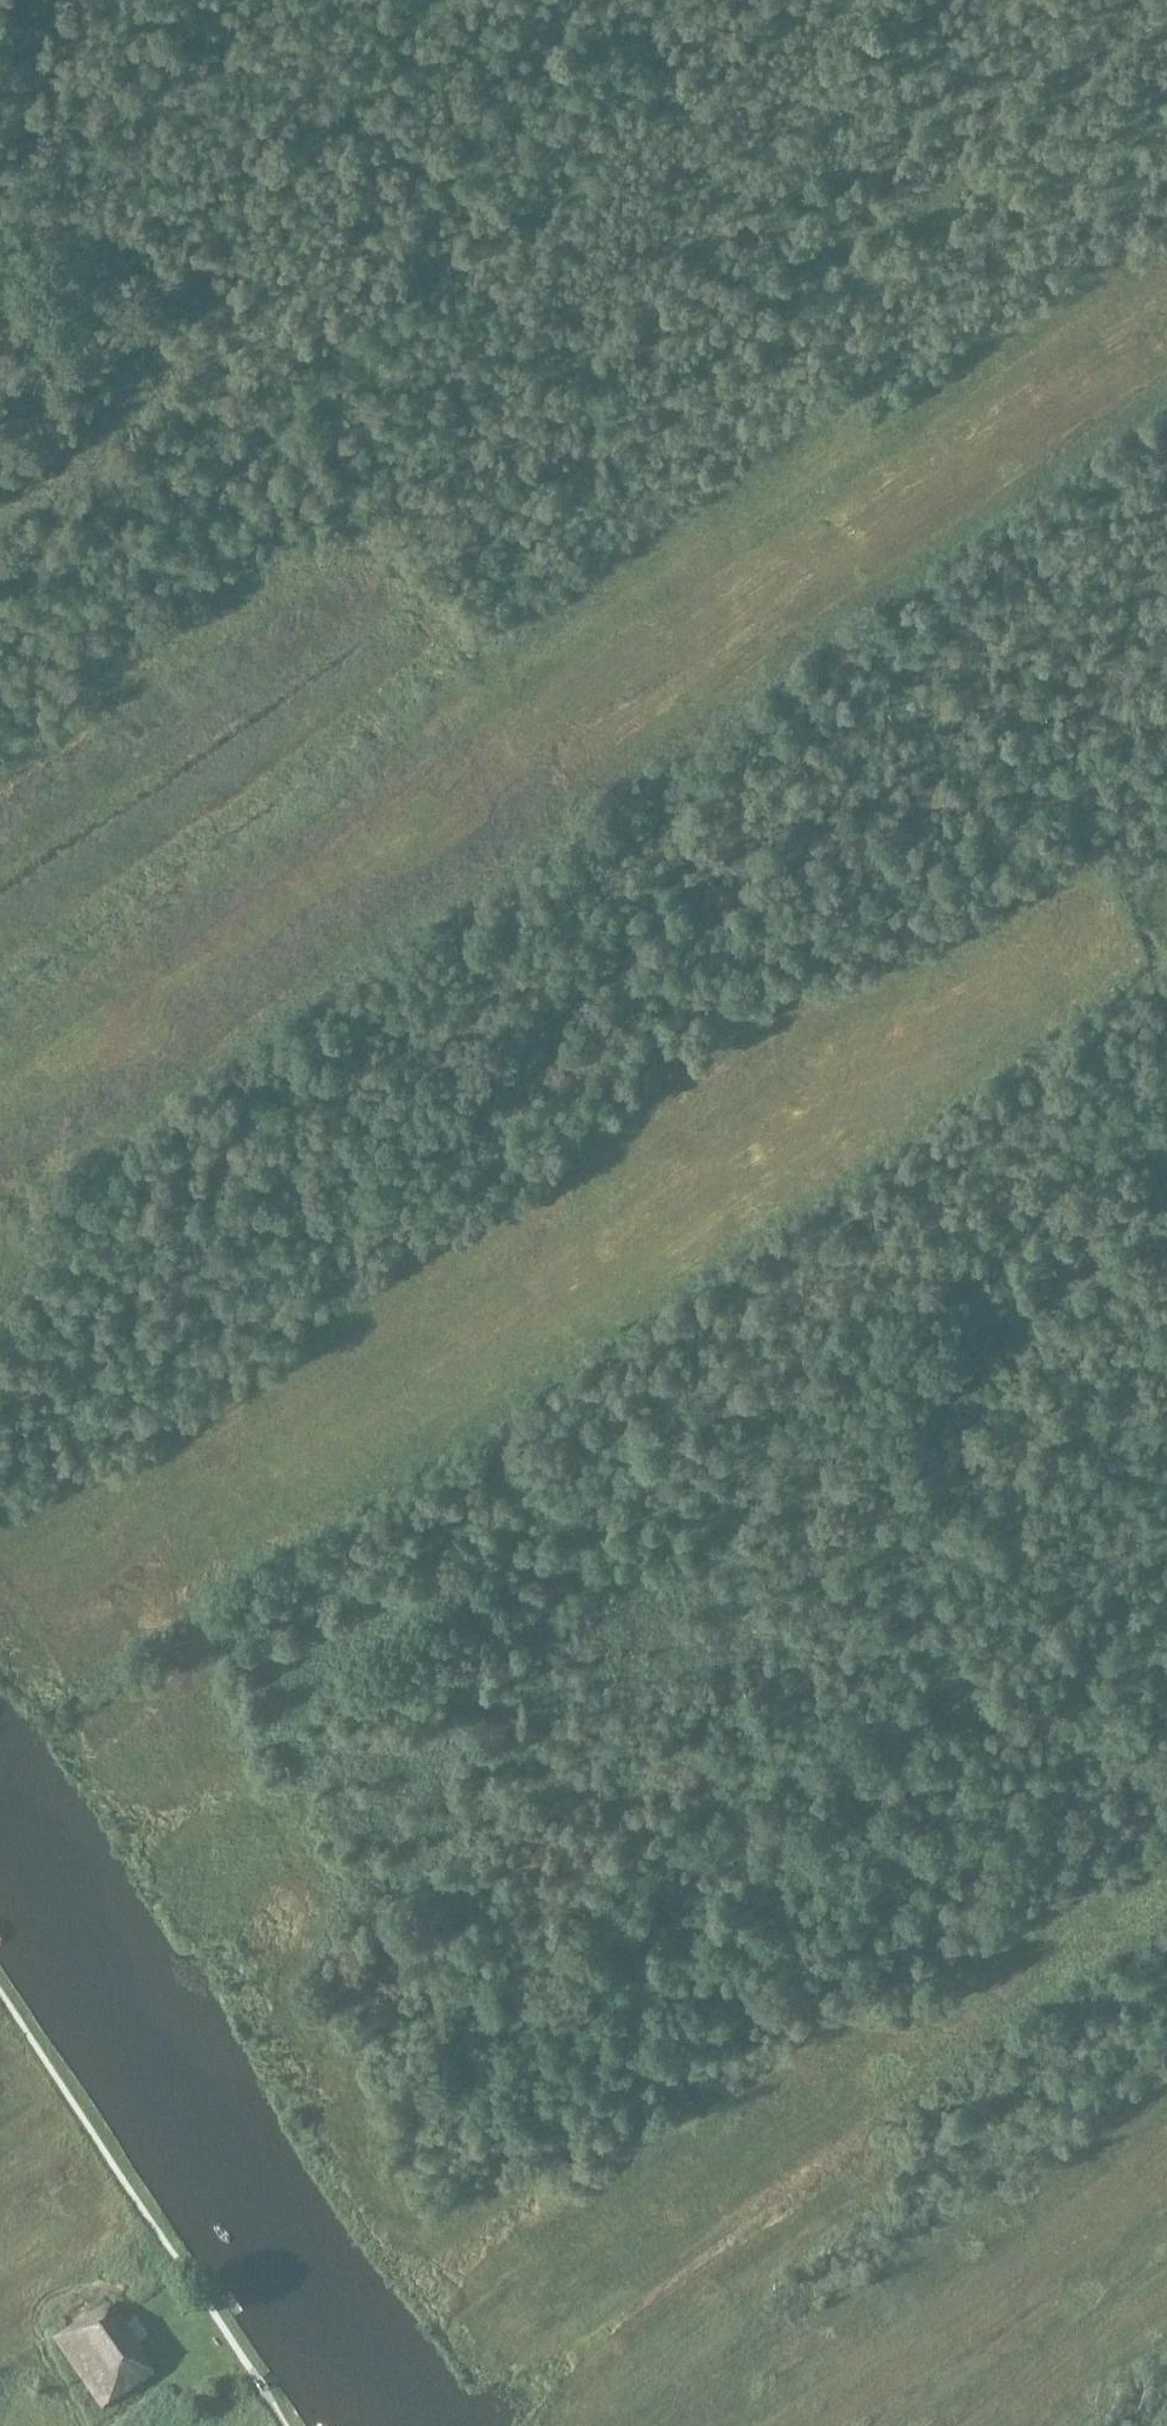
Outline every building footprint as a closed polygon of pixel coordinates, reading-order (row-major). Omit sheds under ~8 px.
[(110,2309),(58,2342),(102,2412),(155,2379),(110,2309)]
